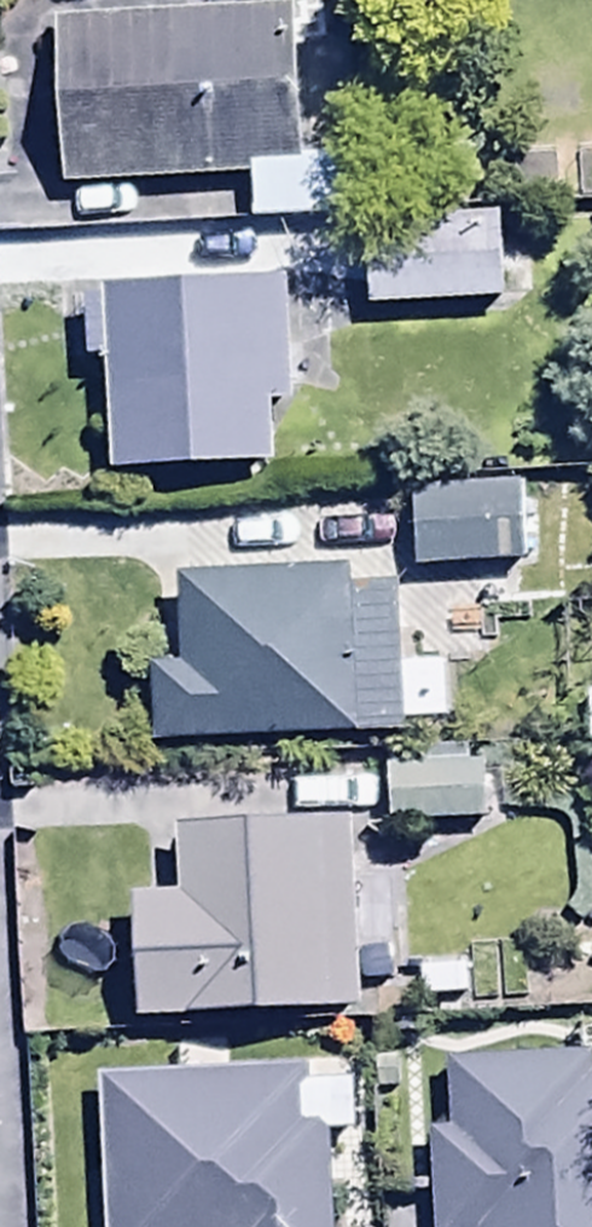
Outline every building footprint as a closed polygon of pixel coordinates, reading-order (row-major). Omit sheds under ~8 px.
[(64,200),(250,193),(251,238),(334,235),(326,0),(278,0),(279,26),(57,34),(64,200)] [(362,216),(368,326),(530,318),(527,247),(504,248),(502,209),(362,216)] [(289,433),(285,303),(84,309),(86,383),(105,382),(109,501),(273,495),(271,434),(289,433)] [(412,583),(591,577),(591,493),(409,499),(412,583)] [(153,687),(155,764),(398,760),(396,611),(351,612),(351,592),(179,594),(180,686),(153,687)] [(481,841),(481,779),(383,780),(384,841),(481,841)] [(356,839),(177,851),(181,916),(129,920),(138,1049),(369,1033),(356,839)] [(590,1093),(589,1069),(446,1078),(450,1145),(425,1147),(430,1226),(591,1226),(591,1093),(590,1093)] [(96,1092),(99,1226),(333,1226),(329,1087),(96,1092)]
